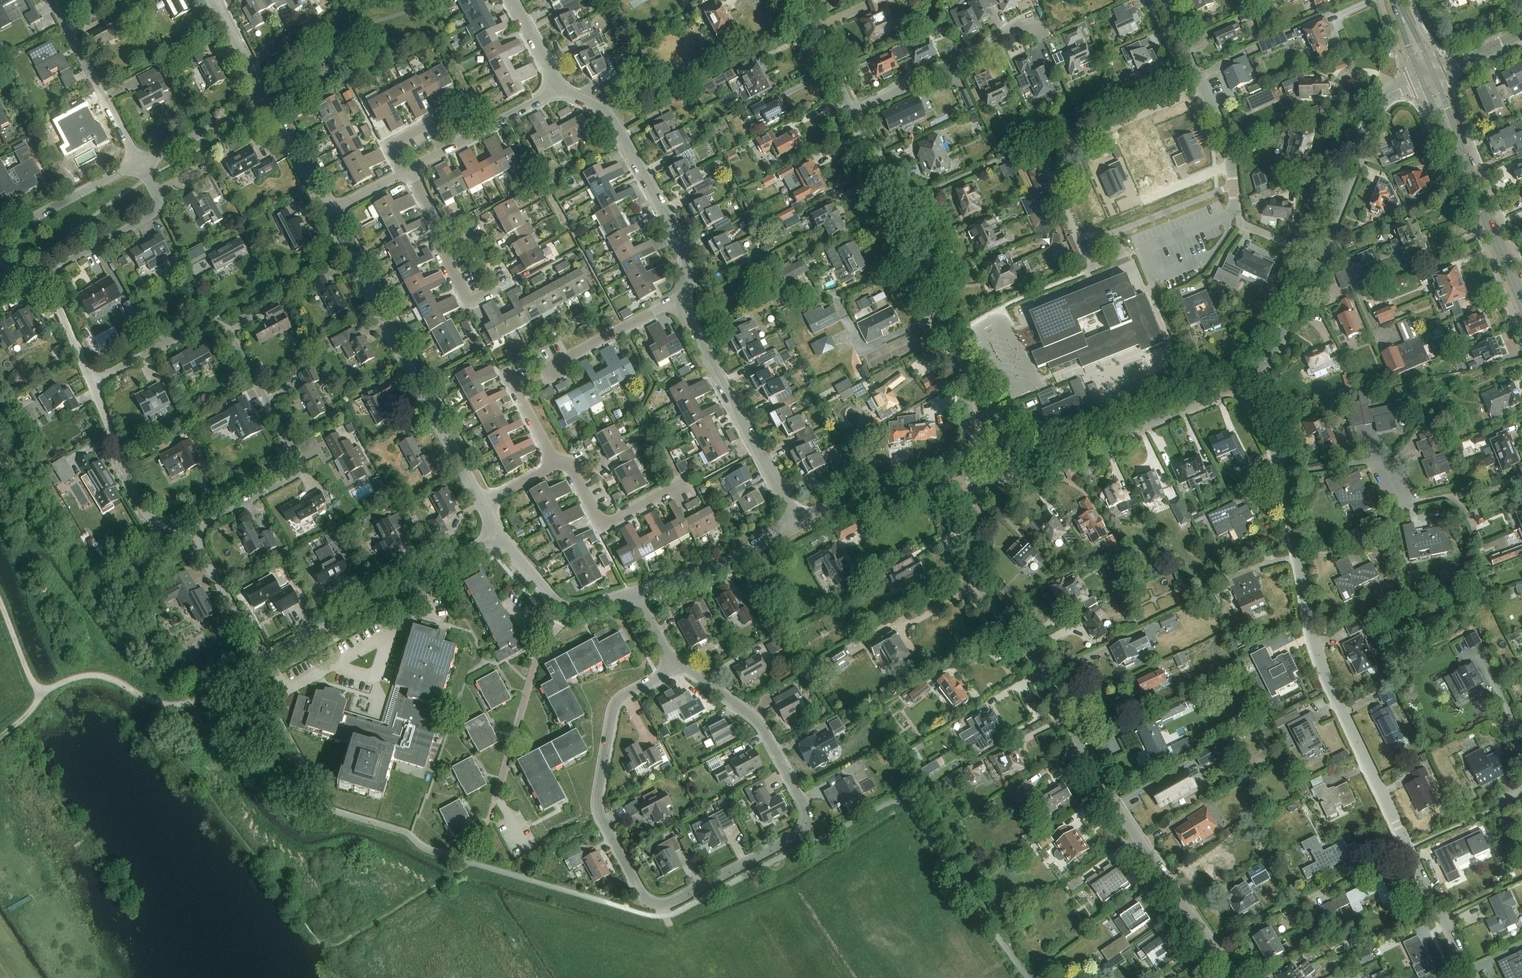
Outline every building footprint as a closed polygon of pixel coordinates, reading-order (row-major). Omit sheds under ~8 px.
[(2,30),(10,25),(1,8),(16,0),(0,0),(0,27),(2,30)] [(30,12),(24,16),(29,26),(41,20),(30,0),(23,0),(30,12)] [(134,1),(138,9),(153,1),(152,0),(136,0),(134,1)] [(176,21),(191,12),(185,0),(165,0),(176,21)] [(266,10),(260,0),(244,0),(247,6),(242,9),(253,29),(263,23),(258,14),(266,10)] [(266,10),(274,6),(276,10),(287,4),(285,0),(260,0),(266,10)] [(287,4),(291,13),(301,8),(299,3),(305,0),(285,0),(287,4)] [(465,12),(484,2),(483,0),(454,0),(455,2),(458,1),(465,12)] [(607,4),(612,12),(623,6),(620,0),(614,0),(607,4)] [(869,38),(882,33),(881,32),(885,30),(886,32),(894,28),(886,10),(879,13),(876,5),(888,0),(867,0),(866,0),(872,15),(867,17),(868,20),(862,22),(869,38)] [(970,8),(978,23),(980,22),(983,21),(986,20),(989,18),(991,17),(988,10),(994,7),(990,0),(974,0),(968,3),(970,8)] [(994,7),(999,5),(1002,12),(1005,11),(1008,10),(1011,9),(1014,7),(1016,5),(1014,0),(990,0),(994,7)] [(1197,12),(1214,5),(1212,0),(1192,0),(1197,12)] [(465,12),(471,25),(490,14),(484,2),(465,12)] [(561,18),(554,22),(560,34),(566,31),(577,25),(571,13),(580,8),(577,2),(565,8),(558,12),(561,18)] [(708,25),(711,25),(719,40),(733,34),(730,27),(732,26),(728,20),(726,21),(716,2),(702,9),(706,17),(707,17),(707,18),(706,21),(708,25)] [(696,5),(688,10),(691,15),(699,11),(696,5)] [(1140,22),(1139,20),(1141,17),(1140,14),(1138,11),(1135,10),(1134,9),(1127,12),(1124,6),(1113,11),(1119,23),(1115,25),(1121,38),(1139,30),(1136,24),(1140,22)] [(980,28),(978,23),(970,8),(961,13),(958,8),(949,12),(957,30),(963,27),(966,34),(969,33),(972,33),(975,31),(978,29),(980,28)] [(105,25),(89,33),(96,46),(116,35),(114,31),(130,22),(123,10),(102,21),(105,25)] [(1250,11),(1239,16),(1242,23),(1253,18),(1250,11)] [(472,40),(477,37),(497,26),(490,14),(471,25),(465,28),(472,40)] [(508,20),(505,14),(500,17),(503,23),(508,20)] [(1323,36),(1324,36),(1321,29),(1328,26),(1324,18),(1294,32),(1294,33),(1286,37),(1288,41),(1296,38),(1297,39),(1306,35),(1310,46),(1311,46),(1314,53),(1322,50),(1325,57),(1331,54),(1323,36)] [(585,44),(600,36),(597,30),(593,31),(591,27),(591,24),(588,19),(577,25),(566,31),(572,43),(582,38),(585,44)] [(511,26),(508,20),(503,23),(497,26),(477,37),(483,49),(498,41),(495,35),(511,26)] [(1084,40),(1090,37),(1085,24),(1077,28),(1078,29),(1063,36),(1068,46),(1074,43),(1076,49),(1062,56),(1071,76),(1080,72),(1077,66),(1092,60),(1085,45),(1083,41),(1084,41),(1084,40)] [(1226,31),(1214,36),(1217,42),(1216,43),(1215,45),(1218,51),(1220,51),(1233,45),(1233,43),(1232,42),(1238,40),(1234,32),(1240,29),(1237,24),(1225,29),(1226,31)] [(252,31),(249,25),(243,27),(246,33),(252,31)] [(1283,32),(1257,44),(1262,55),(1288,43),(1283,32)] [(604,43),(600,36),(585,44),(577,49),(581,55),(574,59),(580,71),(585,69),(603,59),(596,47),(604,43)] [(522,45),(518,39),(502,48),(498,41),(483,49),(490,62),(522,45)] [(909,42),(899,47),(905,58),(911,56),(914,64),(934,54),(928,40),(912,48),(909,42)] [(71,72),(63,58),(60,60),(50,41),(28,54),(43,82),(52,77),(49,72),(57,67),(62,77),(71,72)] [(1139,42),(1121,50),(1127,63),(1134,60),(1138,69),(1141,68),(1144,74),(1161,67),(1153,50),(1144,54),(1139,42)] [(297,43),(286,48),(289,54),(300,49),(297,43)] [(490,62),(497,74),(512,66),(508,59),(525,50),(522,45),(490,62)] [(895,63),(905,58),(899,47),(889,52),(890,54),(870,63),(876,77),(881,75),(883,81),(893,76),(890,71),(897,68),(895,63)] [(203,52),(191,59),(195,67),(197,66),(209,87),(225,78),(213,56),(207,60),(203,52)] [(1228,82),(1232,91),(1257,79),(1246,56),(1233,62),(1236,68),(1225,73),(1229,82),(1228,82)] [(617,76),(607,57),(603,59),(585,69),(592,80),(599,77),(603,83),(617,76)] [(1051,91),(1044,75),(1048,74),(1045,66),(1033,71),(1027,57),(1016,62),(1021,75),(1016,78),(1022,91),(1032,86),(1036,97),(1051,91)] [(1344,61),(1333,66),(1336,74),(1347,69),(1344,61)] [(497,74),(503,86),(535,69),(532,63),(515,72),(512,66),(497,74)] [(430,71),(440,90),(452,84),(442,64),(430,71)] [(733,92),(762,77),(760,73),(762,71),(759,64),(756,65),(756,64),(748,69),(749,69),(735,77),(735,75),(729,74),(730,74),(728,72),(713,80),(713,78),(699,85),(702,90),(710,93),(718,89),(717,86),(731,79),(734,85),(730,87),(733,92)] [(1513,95),(1521,90),(1521,65),(1502,76),(1506,83),(1500,86),(1506,99),(1513,95)] [(628,68),(619,73),(623,81),(633,76),(628,68)] [(538,75),(535,69),(503,86),(510,98),(525,90),(521,84),(538,75)] [(427,97),(440,90),(430,71),(417,78),(424,92),(427,97)] [(63,83),(74,77),(71,72),(62,77),(60,78),(63,83)] [(992,80),(988,72),(974,78),(987,108),(1000,102),(1001,105),(1009,102),(1007,98),(1010,97),(1003,82),(988,89),(986,83),(992,80)] [(147,89),(137,94),(146,110),(164,101),(161,94),(168,91),(159,73),(143,82),(147,89)] [(1302,86),(1302,83),(1304,83),(1304,74),(1282,83),(1286,93),(1302,86)] [(77,83),(74,77),(63,83),(66,90),(77,83)] [(416,77),(404,83),(421,115),(428,112),(419,95),(424,92),(417,78),(416,77)] [(741,96),(744,101),(751,97),(752,98),(755,96),(758,101),(767,96),(765,91),(771,88),(767,81),(765,83),(762,77),(733,92),(725,96),(729,104),(738,99),(737,98),(741,96)] [(1327,97),(1327,96),(1329,96),(1329,90),(1331,88),(1331,84),(1329,82),(1327,82),(1327,80),(1319,81),(1319,82),(1302,83),(1302,86),(1302,99),(1308,99),(1308,96),(1318,96),(1318,98),(1327,97)] [(0,84),(0,94),(9,89),(5,82),(0,84)] [(421,115),(404,83),(392,90),(400,105),(407,101),(416,118),(421,115)] [(1500,102),(1506,99),(1500,86),(1494,88),(1493,85),(1477,91),(1487,114),(1502,108),(1500,102)] [(394,108),(400,105),(392,90),(380,96),(397,128),(403,125),(394,108)] [(966,90),(960,93),(968,109),(973,107),(966,90)] [(353,98),(350,91),(343,95),(347,102),(353,98)] [(443,97),(446,102),(452,99),(449,94),(443,97)] [(397,128),(380,96),(368,102),(379,123),(385,120),(391,131),(397,128)] [(881,114),(889,132),(901,126),(902,128),(901,125),(913,119),(914,122),(926,117),(917,96),(896,105),(897,107),(894,109),(893,106),(892,107),(893,108),(881,114)] [(440,105),(446,102),(443,97),(437,100),(440,105)] [(318,109),(324,122),(344,112),(337,99),(318,109)] [(347,103),(350,109),(356,106),(353,100),(347,103)] [(786,113),(780,101),(765,109),(762,104),(745,113),(748,118),(755,117),(760,126),(771,120),(773,122),(778,119),(778,117),(786,113)] [(4,133),(1,127),(9,123),(0,106),(0,135),(4,133)] [(350,109),(353,114),(359,111),(356,106),(350,109)] [(62,119),(67,127),(60,131),(72,152),(83,146),(80,140),(90,134),(97,146),(108,140),(99,124),(96,125),(86,107),(62,119)] [(570,108),(564,111),(567,117),(573,114),(570,108)] [(561,120),(567,117),(564,111),(558,114),(561,120)] [(324,122),(331,134),(350,124),(344,112),(324,122)] [(564,140),(558,129),(556,125),(549,128),(540,112),(534,115),(552,147),(564,140)] [(655,145),(660,142),(672,136),(665,123),(674,118),(671,112),(651,122),(655,129),(648,132),(655,145)] [(540,154),(552,147),(534,115),(529,118),(538,134),(531,138),(540,154)] [(570,123),(580,142),(593,135),(583,116),(570,123)] [(568,148),(580,142),(570,123),(558,129),(564,140),(568,148)] [(1315,130),(1309,128),(1310,123),(1292,130),(1292,132),(1289,133),(1288,137),(1290,139),(1292,139),(1291,141),(1289,142),(1288,146),(1289,148),(1287,157),(1307,163),(1309,154),(1310,155),(1313,144),(1312,144),(1314,136),(1313,136),(1315,130)] [(331,134),(337,147),(357,137),(350,124),(331,134)] [(1518,135),(1521,133),(1521,126),(1521,124),(1512,128),(1486,139),(1491,150),(1498,147),(1497,146),(1499,146),(1498,144),(1515,136),(1518,135)] [(360,128),(363,133),(369,130),(366,125),(360,128)] [(372,136),(369,130),(363,133),(366,139),(372,136)] [(1385,158),(1380,160),(1383,168),(1401,160),(1414,154),(1412,149),(1413,147),(1412,144),(1410,144),(1408,138),(1409,137),(1407,130),(1403,132),(1403,133),(1400,134),(1400,135),(1398,136),(1399,139),(1395,140),(1396,143),(1393,144),(1394,147),(1382,152),(1385,158)] [(799,147),(801,146),(797,138),(798,135),(797,133),(794,132),(777,142),(772,132),(756,140),(763,154),(772,149),(777,158),(793,150),(795,151),(799,149),(799,147)] [(683,145),(676,133),(672,136),(660,142),(666,154),(675,149),(679,155),(691,149),(687,142),(683,145)] [(1518,135),(1515,136),(1498,144),(1499,146),(1497,146),(1498,147),(1491,150),(1493,155),(1501,152),(1502,154),(1514,149),(1517,155),(1521,153),(1521,133),(1518,135)] [(495,134),(489,138),(506,171),(519,164),(518,161),(517,162),(510,149),(504,152),(495,134)] [(920,163),(945,152),(941,144),(944,143),(941,137),(933,135),(927,137),(928,140),(917,145),(919,150),(917,157),(920,163)] [(1194,135),(1178,141),(1184,154),(1180,156),(1185,167),(1189,165),(1189,167),(1205,160),(1194,135)] [(357,137),(337,147),(344,159),(359,151),(363,149),(357,137)] [(494,177),(506,171),(489,138),(484,140),(492,158),(486,161),(494,177)] [(0,161),(0,196),(6,193),(7,196),(17,191),(19,196),(39,186),(34,177),(41,173),(26,144),(14,150),(23,166),(8,173),(1,160),(0,161)] [(251,145),(224,160),(233,177),(254,166),(258,173),(256,174),(259,179),(279,168),(273,156),(260,163),(251,145)] [(471,147),(464,151),(482,184),(494,177),(486,161),(479,165),(471,147)] [(343,159),(349,172),(382,155),(379,149),(362,157),(359,151),(344,159),(343,159)] [(695,156),(691,149),(679,155),(672,160),(675,166),(668,170),(675,182),(680,179),(691,173),(696,170),(690,158),(695,156)] [(1148,155),(1135,161),(1146,184),(1160,178),(1155,167),(1161,165),(1154,150),(1147,153),(1148,155)] [(469,190),(482,184),(464,151),(460,153),(467,171),(462,174),(461,174),(468,189),(469,190)] [(735,151),(726,155),(729,161),(738,156),(735,151)] [(950,164),(945,152),(920,163),(919,164),(923,174),(932,176),(933,173),(939,174),(948,171),(950,164)] [(385,161),(382,155),(349,172),(356,184),(372,175),(368,169),(385,161)] [(1111,172),(1100,177),(1110,199),(1125,193),(1122,185),(1129,182),(1120,162),(1109,167),(1111,172)] [(444,202),(457,195),(447,176),(443,169),(440,163),(435,166),(441,179),(434,182),(444,202)] [(619,163),(603,172),(599,165),(584,173),(591,186),(623,169),(619,163)] [(1012,163),(1001,168),(1005,179),(1011,176),(1012,178),(1018,176),(1012,163)] [(791,168),(778,175),(781,181),(784,179),(790,191),(803,185),(818,176),(819,176),(815,168),(813,169),(810,165),(801,169),(801,168),(796,171),(797,173),(794,174),(791,168)] [(1512,169),(1514,174),(1513,176),(1514,178),(1516,179),(1517,181),(1521,178),(1521,165),(1512,169)] [(447,176),(457,195),(468,189),(461,174),(462,174),(459,169),(447,176)] [(591,186),(597,198),(612,190),(609,183),(625,174),(623,169),(591,186)] [(695,186),(699,192),(711,186),(707,179),(703,182),(696,170),(691,173),(680,179),(686,191),(695,186)] [(1409,171),(1397,176),(1394,177),(1398,188),(1408,184),(1413,196),(1418,194),(1419,196),(1424,194),(1424,191),(1428,189),(1427,185),(1429,184),(1426,175),(1423,177),(1421,173),(1411,177),(1409,171)] [(1029,175),(1033,184),(1038,181),(1034,173),(1029,175)] [(1264,173),(1253,177),(1256,191),(1261,189),(1260,187),(1268,184),(1264,173)] [(765,180),(769,186),(779,180),(775,174),(765,180)] [(220,196),(209,175),(199,180),(203,187),(184,197),(188,205),(192,203),(200,219),(196,221),(201,229),(213,222),(215,225),(223,221),(212,200),(220,196)] [(714,176),(708,179),(712,185),(718,182),(714,176)] [(800,193),(793,196),(797,204),(805,200),(806,203),(813,199),(812,196),(816,194),(816,195),(824,191),(824,189),(825,189),(818,176),(803,185),(805,190),(800,193)] [(1379,211),(1385,213),(1386,210),(1390,211),(1392,206),(1399,203),(1389,183),(1379,179),(1369,206),(1371,206),(1371,208),(1373,208),(1371,212),(1378,214),(1379,211)] [(1038,181),(1033,184),(1037,192),(1042,190),(1038,181)] [(974,190),(977,189),(974,183),(970,185),(956,191),(959,197),(957,197),(960,203),(958,204),(961,210),(965,209),(967,214),(979,209),(976,201),(978,199),(974,190)] [(694,219),(700,216),(711,210),(705,198),(715,193),(711,186),(699,192),(691,196),(695,203),(688,207),(694,219)] [(612,190),(597,198),(604,210),(615,204),(630,196),(635,193),(632,188),(615,197),(612,190)] [(1273,188),(1250,197),(1253,205),(1276,196),(1273,188)] [(373,203),(380,216),(413,199),(409,193),(393,201),(390,195),(373,203)] [(635,193),(630,196),(633,202),(638,199),(635,193)] [(1038,212),(1030,195),(1021,200),(1028,217),(1038,212)] [(380,216),(386,228),(403,219),(400,213),(416,205),(413,199),(380,216)] [(494,209),(501,221),(520,211),(513,199),(494,209)] [(1058,201),(1050,205),(1052,210),(1060,206),(1058,201)] [(1265,216),(1274,217),(1290,219),(1292,208),(1287,207),(1287,203),(1270,201),(1270,206),(1266,206),(1265,216)] [(753,203),(746,207),(750,214),(757,210),(753,203)] [(596,214),(602,226),(621,216),(615,204),(604,210),(596,214)] [(812,217),(818,229),(823,226),(838,218),(839,217),(838,216),(840,214),(838,210),(835,210),(834,208),(833,209),(831,205),(819,211),(817,207),(806,213),(809,218),(812,217)] [(716,207),(711,210),(700,216),(706,228),(715,223),(719,230),(731,223),(727,217),(723,219),(716,207)] [(797,214),(793,208),(777,216),(780,223),(797,214)] [(313,241),(306,228),(302,231),(300,226),(304,224),(300,217),(293,221),(287,209),(274,216),(283,233),(284,232),(294,251),(313,241)] [(479,209),(473,212),(476,217),(482,214),(479,209)] [(517,229),(520,234),(532,228),(529,222),(526,224),(520,211),(501,221),(507,234),(517,229)] [(485,222),(491,219),(488,213),(482,216),(485,222)] [(973,239),(975,241),(992,234),(989,226),(995,224),(992,218),(994,217),(992,213),(987,215),(989,220),(969,229),(971,233),(968,234),(971,240),(973,239)] [(602,226),(609,238),(628,228),(621,216),(602,226)] [(637,216),(631,219),(634,225),(640,222),(639,221),(637,216)] [(798,219),(796,216),(783,223),(785,226),(787,230),(800,223),(798,219)] [(1046,219),(1051,230),(1056,228),(1051,216),(1046,219)] [(426,223),(422,217),(406,226),(403,219),(386,228),(393,240),(405,234),(420,226),(426,223)] [(838,218),(823,226),(829,237),(838,233),(840,234),(844,232),(843,231),(844,230),(838,218)] [(1046,232),(1051,230),(1046,219),(1041,221),(1042,222),(1041,223),(1046,232)] [(1390,244),(1391,248),(1421,235),(1419,231),(1419,229),(1420,227),(1418,223),(1416,223),(1415,220),(1396,228),(1397,230),(1394,231),(1397,237),(1400,236),(1401,240),(1398,242),(1397,240),(1391,243),(1391,244),(1390,244)] [(357,221),(352,224),(355,229),(360,227),(357,221)] [(630,243),(626,236),(643,228),(640,222),(634,225),(628,228),(609,238),(608,239),(615,252),(630,243)] [(429,229),(426,223),(420,226),(423,232),(429,229)] [(734,230),(731,223),(719,230),(711,234),(715,240),(708,244),(714,256),(719,254),(731,247),(725,235),(734,230)] [(1046,232),(1041,223),(1036,231),(1038,236),(1046,232)] [(532,228),(520,234),(522,239),(513,244),(520,257),(538,247),(532,234),(535,232),(532,228)] [(1004,238),(1002,233),(999,234),(994,236),(992,234),(975,241),(977,248),(977,250),(979,255),(990,250),(991,252),(999,248),(1007,245),(1004,238)] [(159,234),(129,250),(139,267),(146,263),(150,270),(162,264),(159,259),(170,253),(159,234)] [(386,244),(392,256),(411,246),(405,234),(393,240),(386,244)] [(765,234),(760,236),(763,243),(768,240),(765,234)] [(1063,244),(1059,235),(1054,234),(1051,248),(1063,244)] [(1424,241),(1423,241),(1421,235),(1391,248),(1385,250),(1387,255),(1399,250),(1403,260),(1410,257),(1411,259),(1418,256),(1417,255),(1427,250),(1426,248),(1427,247),(1424,241)] [(239,239),(207,256),(216,271),(247,254),(239,239)] [(615,252),(621,264),(653,247),(650,241),(633,250),(630,243),(615,252)] [(741,242),(731,247),(719,254),(726,265),(733,261),(737,268),(751,260),(741,242)] [(840,242),(825,250),(835,269),(860,256),(859,255),(860,253),(858,248),(856,248),(853,244),(844,249),(840,242)] [(1052,249),(1055,257),(1067,252),(1064,244),(1052,249)] [(418,259),(411,246),(392,256),(399,269),(418,259)] [(200,247),(186,255),(190,263),(205,255),(200,247)] [(430,252),(427,247),(422,250),(425,255),(430,252)] [(545,259),(538,247),(520,257),(523,263),(516,267),(519,273),(526,269),(545,259)] [(621,264),(628,276),(643,268),(639,261),(656,252),(653,247),(621,264)] [(1357,255),(1359,261),(1375,254),(1372,249),(1357,255)] [(180,251),(174,255),(177,260),(183,257),(180,251)] [(433,258),(430,252),(425,255),(418,259),(399,269),(398,270),(404,282),(420,273),(417,267),(433,258)] [(800,256),(802,261),(809,257),(807,252),(800,256)] [(1240,262),(1229,256),(1221,272),(1237,279),(1242,270),(1266,281),(1273,266),(1244,252),(1240,262)] [(986,276),(988,275),(989,278),(1008,269),(1008,268),(1013,266),(1008,254),(984,265),(985,268),(983,269),(986,276)] [(1073,254),(1065,258),(1070,266),(1077,263),(1073,254)] [(1378,261),(1375,254),(1359,261),(1362,267),(1378,261)] [(860,256),(835,269),(843,284),(854,279),(852,275),(859,271),(861,273),(865,271),(865,268),(866,268),(860,256)] [(119,260),(123,268),(129,264),(125,257),(119,260)] [(812,262),(809,257),(802,261),(805,266),(812,262)] [(808,271),(805,266),(802,261),(797,264),(802,274),(808,271)] [(567,262),(561,265),(564,270),(570,267),(567,262)] [(779,268),(781,271),(781,272),(786,269),(791,267),(792,266),(790,262),(779,268)] [(1006,285),(1006,287),(1018,282),(1014,275),(1025,270),(1022,262),(1013,266),(1008,268),(1008,269),(989,278),(992,283),(990,284),(990,285),(990,287),(991,289),(993,290),(996,290),(1006,285)] [(797,264),(792,266),(791,267),(797,277),(802,274),(797,264)] [(558,273),(564,270),(561,265),(556,268),(558,273)] [(628,276),(634,288),(665,271),(662,265),(646,274),(643,268),(628,276)] [(510,270),(513,276),(519,273),(516,267),(510,270)] [(797,277),(791,267),(786,269),(791,280),(797,277)] [(785,282),(791,280),(786,269),(781,272),(780,272),(785,282)] [(1440,273),(1432,276),(1435,283),(1433,285),(1436,294),(1462,283),(1456,269),(1441,275),(1440,273)] [(580,270),(568,276),(578,295),(590,289),(580,270)] [(1335,274),(1342,290),(1352,286),(1345,270),(1335,274)] [(404,282),(411,294),(443,277),(440,271),(423,280),(420,273),(404,282)] [(669,277),(665,271),(634,288),(641,300),(656,292),(652,285),(669,277)] [(537,278),(540,283),(545,280),(542,275),(537,278)] [(1051,371),(1081,358),(1081,357),(1090,354),(1094,363),(1143,343),(1147,351),(1165,343),(1145,294),(1137,298),(1135,294),(1127,275),(1126,275),(1127,277),(1080,296),(1079,294),(1076,295),(1077,296),(1046,308),(1045,308),(1031,314),(1035,323),(1035,324),(1038,332),(1040,338),(1049,334),(1054,345),(1045,349),(1033,354),(1039,369),(1049,364),(1051,371)] [(1374,275),(1358,283),(1361,289),(1377,282),(1374,275)] [(330,288),(325,276),(313,283),(319,295),(322,293),(330,308),(328,310),(332,316),(348,307),(336,285),(330,288)] [(568,276),(555,283),(565,302),(578,295),(568,276)] [(108,277),(77,294),(88,314),(119,297),(108,277)] [(411,294),(417,306),(433,298),(429,291),(446,282),(443,277),(411,294)] [(819,277),(813,280),(816,285),(822,282),(819,277)] [(534,286),(540,283),(537,278),(531,281),(534,286)] [(565,302),(555,283),(543,289),(553,308),(565,302)] [(1462,283),(1436,294),(1445,313),(1452,310),(1456,318),(1463,315),(1457,302),(1468,297),(1462,283)] [(518,287),(512,290),(515,296),(521,293),(518,287)] [(541,315),(553,308),(543,289),(530,296),(541,315)] [(512,290),(506,294),(515,310),(508,313),(517,329),(529,322),(529,321),(518,302),(515,296),(512,290)] [(1179,290),(1165,296),(1167,300),(1181,295),(1179,290)] [(1221,326),(1207,291),(1180,302),(1190,326),(1201,322),(1205,332),(1221,326)] [(417,306),(424,318),(456,301),(453,295),(436,304),(433,298),(417,306)] [(871,295),(860,300),(865,309),(872,306),(875,311),(880,309),(874,297),(873,298),(871,295)] [(529,321),(541,315),(530,296),(518,302),(529,321)] [(1347,313),(1340,317),(1338,317),(1341,326),(1343,325),(1349,338),(1364,332),(1355,311),(1354,311),(1348,298),(1342,301),(1347,313)] [(502,317),(493,300),(488,303),(505,335),(517,329),(508,313),(502,317)] [(269,322),(253,331),(260,344),(291,328),(276,301),(262,309),(269,322)] [(430,331),(431,330),(446,322),(442,316),(459,307),(456,301),(424,318),(430,331)] [(481,334),(487,345),(505,335),(488,303),(482,307),(490,323),(484,326),(486,331),(481,334)] [(832,306),(806,320),(813,334),(839,320),(832,306)] [(1391,313),(1389,306),(1374,312),(1377,319),(1391,313)] [(890,307),(857,324),(867,344),(883,335),(881,332),(898,322),(890,307)] [(28,342),(42,333),(27,308),(0,324),(0,339),(1,341),(3,340),(4,342),(0,345),(3,350),(7,347),(8,349),(17,344),(16,342),(24,337),(28,342)] [(1394,320),(1391,313),(1377,319),(1380,326),(1394,320)] [(1483,314),(1463,323),(1457,325),(1463,338),(1488,328),(1488,327),(1489,326),(1487,322),(1486,322),(1483,314)] [(1411,319),(1397,325),(1405,344),(1382,354),(1392,377),(1429,361),(1411,319)] [(431,330),(438,342),(457,332),(451,320),(446,322),(431,330)] [(460,324),(463,329),(469,326),(466,320),(460,324)] [(730,343),(736,354),(741,352),(759,342),(761,341),(755,329),(756,328),(753,322),(734,332),(737,339),(730,343)] [(653,326),(669,358),(682,351),(674,336),(667,339),(659,323),(653,326)] [(472,331),(469,326),(463,329),(466,334),(472,331)] [(657,365),(669,358),(653,326),(647,329),(656,345),(649,349),(657,365)] [(352,327),(330,339),(335,348),(341,345),(348,358),(355,355),(360,365),(375,357),(363,335),(358,338),(352,327)] [(464,344),(457,332),(438,342),(445,355),(464,344)] [(836,349),(830,336),(817,342),(823,355),(836,349)] [(1479,346),(1480,346),(1471,350),(1474,359),(1484,355),(1487,362),(1502,356),(1495,339),(1479,346)] [(319,346),(322,352),(328,348),(325,342),(319,346)] [(758,358),(761,365),(773,359),(779,355),(776,348),(765,354),(759,342),(741,352),(748,363),(758,358)] [(1308,374),(1310,375),(1313,374),(1332,367),(1333,370),(1336,370),(1341,368),(1337,358),(1331,361),(1328,354),(1337,350),(1334,343),(1305,355),(1310,369),(1308,370),(1307,372),(1308,374)] [(1424,347),(1428,356),(1434,353),(1431,344),(1424,347)] [(183,352),(169,359),(175,371),(182,367),(186,376),(200,369),(201,371),(208,368),(203,358),(210,355),(205,345),(193,352),(194,353),(186,357),(183,352)] [(605,350),(622,382),(635,375),(627,360),(619,363),(611,347),(605,350)] [(610,389),(622,382),(605,350),(599,353),(608,369),(601,373),(610,389)] [(1116,356),(1118,361),(1131,356),(1129,351),(1116,356)] [(750,380),(756,391),(761,389),(773,382),(767,371),(776,366),(773,359),(761,365),(753,369),(757,376),(750,380)] [(586,360),(580,363),(583,368),(591,383),(600,399),(612,393),(610,389),(601,373),(595,376),(586,360)] [(1476,362),(1468,365),(1471,371),(1479,368),(1476,362)] [(463,372),(470,368),(468,363),(460,367),(463,372)] [(580,363),(575,366),(578,371),(583,368),(580,363)] [(463,372),(455,377),(461,389),(493,371),(490,366),(474,375),(470,368),(463,372)] [(865,367),(859,370),(864,380),(870,377),(865,367)] [(312,368),(299,375),(306,387),(299,391),(314,419),(327,413),(312,385),(319,381),(312,368)] [(461,389),(468,401),(484,393),(480,386),(497,378),(493,371),(461,389)] [(1355,386),(1350,372),(1345,374),(1346,375),(1343,376),(1347,389),(1355,386)] [(874,394),(876,397),(870,399),(871,400),(867,402),(874,414),(877,412),(883,422),(891,417),(887,410),(897,405),(894,399),(895,399),(892,393),(893,392),(891,389),(905,379),(901,374),(882,388),(882,390),(874,394)] [(932,374),(922,380),(928,390),(938,384),(932,374)] [(778,396),(781,402),(793,395),(800,392),(797,385),(785,392),(778,379),(773,382),(761,389),(768,401),(778,396)] [(848,379),(844,382),(848,389),(852,387),(848,379)] [(567,381),(561,384),(564,390),(570,387),(567,381)] [(669,391),(676,404),(708,387),(704,381),(688,390),(684,383),(669,391)] [(168,382),(163,385),(166,392),(171,389),(168,382)] [(602,402),(600,399),(591,383),(579,389),(589,408),(602,402)] [(862,383),(851,389),(854,395),(865,389),(862,383)] [(1497,392),(1496,389),(1481,395),(1491,419),(1506,412),(1505,409),(1510,407),(1510,408),(1521,403),(1518,395),(1519,395),(1517,391),(1516,391),(1513,383),(1502,388),(1502,390),(1497,392)] [(45,390),(41,384),(36,388),(39,394),(45,390)] [(395,396),(388,384),(363,397),(378,425),(391,418),(382,402),(395,396)] [(558,393),(564,390),(561,384),(555,387),(558,393)] [(48,413),(64,403),(70,413),(79,406),(67,387),(61,391),(57,385),(38,397),(48,413)] [(159,385),(135,397),(141,408),(144,407),(148,414),(168,403),(159,385)] [(708,387),(676,404),(682,416),(698,407),(694,401),(711,392),(708,387)] [(1076,398),(1062,404),(1068,419),(1083,413),(1080,405),(1084,404),(1083,402),(1088,400),(1083,387),(1073,391),(1076,398)] [(1055,388),(1038,395),(1045,411),(1043,412),(1049,427),(1068,419),(1062,404),(1052,408),(1048,399),(1058,395),(1055,388)] [(577,415),(589,408),(579,389),(567,396),(577,415)] [(865,389),(854,395),(857,400),(868,394),(865,389)] [(476,412),(493,403),(500,399),(506,396),(503,390),(487,399),(484,393),(468,401),(474,413),(476,412)] [(770,417),(776,429),(781,426),(793,419),(787,407),(796,402),(793,395),(781,402),(773,406),(777,413),(770,417)] [(506,396),(500,399),(503,405),(509,402),(506,396)] [(580,420),(577,415),(567,396),(554,403),(567,427),(580,420)] [(250,406),(247,401),(222,415),(208,422),(214,434),(229,426),(232,432),(237,430),(242,439),(262,429),(256,419),(249,422),(243,410),(250,406)] [(1369,410),(1368,406),(1361,407),(1365,425),(1375,423),(1377,432),(1397,429),(1394,415),(1412,411),(1411,402),(1369,410)] [(476,412),(482,425),(500,415),(493,403),(476,412)] [(721,411),(718,405),(702,414),(698,407),(682,416),(689,428),(690,428),(709,417),(715,414),(721,411)] [(724,416),(721,411),(715,414),(718,419),(724,416)] [(489,437),(506,427),(500,415),(482,425),(489,437)] [(513,423),(519,420),(516,415),(510,418),(513,423)] [(639,415),(634,417),(639,426),(643,424),(639,415)] [(890,435),(888,435),(889,445),(897,444),(897,438),(905,437),(911,436),(911,441),(936,439),(934,425),(919,426),(918,416),(898,418),(898,423),(889,424),(890,435)] [(1310,437),(1318,433),(1322,441),(1319,443),(1322,449),(1338,441),(1326,420),(1320,422),(1316,416),(1303,422),(1310,437)] [(709,417),(690,428),(696,440),(715,429),(709,417)] [(798,433),(801,439),(813,433),(809,427),(805,429),(799,417),(793,419),(781,426),(788,438),(798,433)] [(661,427),(658,419),(653,422),(656,429),(661,427)] [(519,420),(513,423),(506,427),(489,437),(488,437),(494,450),(509,441),(506,436),(523,427),(519,420)] [(346,427),(349,433),(355,429),(352,424),(346,427)] [(595,436),(602,449),(622,438),(615,426),(595,436)] [(696,440),(703,452),(722,441),(715,429),(696,440)] [(725,433),(728,438),(733,435),(731,430),(725,433)] [(1217,458),(1232,452),(1241,469),(1250,465),(1235,435),(1231,437),(1229,432),(1210,440),(1217,458)] [(337,460),(341,467),(345,474),(349,472),(349,473),(354,482),(366,476),(361,467),(362,466),(361,464),(367,461),(359,447),(354,449),(349,440),(343,443),(337,433),(325,439),(336,460),(337,460)] [(805,446),(797,450),(790,454),(797,466),(801,463),(814,457),(819,454),(821,453),(817,447),(816,448),(810,450),(807,445),(813,442),(816,440),(813,433),(801,439),(805,446)] [(1510,436),(1508,437),(1506,433),(1490,440),(1491,443),(1489,444),(1491,448),(1483,451),(1485,455),(1487,460),(1513,450),(1511,444),(1513,443),(1510,436)] [(1484,434),(1472,439),(1475,446),(1487,441),(1484,434)] [(737,441),(733,435),(728,438),(731,444),(737,441)] [(422,457),(412,437),(400,444),(413,468),(418,465),(424,476),(434,470),(427,455),(422,457)] [(622,438),(602,449),(609,462),(619,456),(621,461),(639,452),(641,451),(637,442),(630,446),(629,444),(626,446),(622,438)] [(166,468),(174,463),(180,473),(186,470),(200,461),(188,439),(174,448),(159,456),(166,468)] [(494,450),(501,462),(532,445),(529,439),(513,448),(509,441),(494,450)] [(592,446),(589,439),(583,442),(586,449),(592,446)] [(1416,444),(1420,453),(1422,452),(1426,461),(1422,462),(1429,480),(1455,470),(1448,452),(1437,457),(1435,453),(1437,453),(1435,447),(1433,448),(1430,439),(1416,444)] [(729,454),(722,441),(703,452),(710,464),(729,454)] [(838,446),(842,453),(848,450),(844,443),(838,446)] [(536,451),(532,445),(501,462),(507,474),(523,466),(519,460),(536,451)] [(1516,455),(1513,450),(1487,460),(1485,455),(1480,457),(1473,459),(1477,470),(1484,467),(1495,463),(1494,461),(1498,459),(1503,472),(1512,469),(1511,467),(1519,463),(1518,461),(1519,461),(1517,455),(1516,455)] [(614,472),(621,484),(641,474),(634,461),(642,458),(639,452),(621,461),(624,467),(614,472)] [(1348,453),(1340,454),(1341,461),(1349,460),(1348,453)] [(819,454),(814,457),(801,463),(808,475),(818,470),(822,477),(819,479),(823,485),(839,476),(831,462),(825,466),(819,454)] [(91,478),(101,494),(96,498),(103,508),(119,498),(112,487),(116,485),(109,474),(100,460),(94,464),(88,455),(77,461),(86,475),(89,473),(92,478),(91,478)] [(1205,470),(1200,457),(1193,459),(1192,458),(1188,460),(1188,462),(1187,462),(1186,462),(1196,486),(1218,477),(1213,466),(1206,469),(1205,470)] [(76,477),(64,458),(52,465),(63,484),(76,477)] [(688,460),(679,464),(683,474),(693,470),(688,460)] [(1196,486),(1186,462),(1174,467),(1175,468),(1173,469),(1176,476),(1178,475),(1181,484),(1191,480),(1193,483),(1190,484),(1193,491),(1197,489),(1198,489),(1196,486)] [(1070,480),(1080,477),(1077,466),(1067,468),(1070,480)] [(1269,466),(1251,474),(1257,487),(1275,479),(1269,466)] [(729,492),(732,498),(744,491),(741,486),(752,480),(745,468),(720,481),(726,492),(729,492)] [(1337,482),(1334,476),(1325,481),(1332,493),(1335,492),(1343,508),(1350,504),(1356,516),(1374,507),(1360,479),(1362,478),(1358,471),(1337,482)] [(1143,475),(1142,476),(1135,479),(1138,487),(1140,486),(1147,505),(1165,498),(1155,472),(1147,474),(1146,474),(1143,475)] [(648,486),(641,474),(621,484),(628,497),(648,486)] [(530,492),(536,504),(569,487),(566,481),(549,490),(545,483),(530,492)] [(380,496),(387,492),(384,486),(377,489),(380,496)] [(708,492),(705,486),(699,489),(703,495),(708,492)] [(1120,486),(1106,492),(1106,493),(1104,494),(1103,495),(1102,497),(1102,498),(1103,500),(1105,501),(1107,501),(1110,509),(1120,505),(1123,513),(1130,510),(1127,501),(1130,500),(1126,492),(1122,493),(1120,486)] [(429,496),(439,515),(427,521),(436,537),(447,530),(442,520),(456,512),(453,507),(457,505),(447,487),(429,496)] [(569,487),(536,504),(543,517),(558,508),(555,502),(572,493),(569,487)] [(298,498),(281,507),(288,520),(298,515),(301,521),(317,512),(315,507),(325,501),(319,489),(304,497),(307,501),(301,504),(298,498)] [(744,491),(732,498),(735,503),(738,501),(745,514),(764,504),(757,491),(747,496),(744,491)] [(621,500),(618,494),(612,497),(615,503),(621,500)] [(690,503),(693,509),(698,506),(695,500),(690,503)] [(1098,520),(1088,500),(1081,504),(1087,515),(1081,518),(1074,522),(1082,537),(1089,533),(1094,543),(1107,536),(1103,528),(1105,527),(1100,519),(1098,520)] [(1181,500),(1171,505),(1179,519),(1183,516),(1186,522),(1191,520),(1181,500)] [(678,540),(690,533),(684,522),(673,501),(668,504),(677,520),(670,524),(678,540)] [(1253,517),(1250,511),(1247,505),(1238,509),(1234,502),(1208,516),(1218,536),(1234,528),(1240,540),(1246,537),(1248,536),(1252,534),(1248,525),(1246,526),(1244,522),(1253,517)] [(687,512),(693,509),(690,503),(684,507),(687,512)] [(1200,512),(1195,503),(1188,506),(1193,516),(1200,512)] [(558,508),(543,517),(549,529),(582,511),(579,505),(562,515),(558,508)] [(1140,507),(1135,509),(1145,527),(1150,524),(1140,507)] [(708,508),(696,515),(706,535),(719,528),(708,508)] [(553,542),(556,541),(572,532),(568,526),(585,517),(582,511),(549,529),(546,530),(553,542)] [(678,540),(670,524),(663,528),(654,511),(649,514),(666,546),(678,540)] [(652,534),(646,537),(654,553),(666,546),(649,514),(643,517),(652,534)] [(856,520),(835,532),(840,542),(866,527),(865,526),(868,524),(862,514),(855,518),(856,520)] [(694,541),(706,535),(696,515),(684,522),(690,533),(694,541)] [(1206,517),(1196,522),(1200,529),(1210,524),(1206,517)] [(1061,528),(1054,518),(1042,527),(1053,543),(1063,536),(1068,544),(1072,549),(1080,543),(1076,538),(1067,525),(1061,528)] [(1413,524),(1403,527),(1410,560),(1451,552),(1444,518),(1430,521),(1431,527),(1433,527),(1434,529),(1426,530),(1427,533),(1415,536),(1413,524)] [(376,526),(384,543),(374,548),(383,566),(394,561),(387,549),(400,542),(388,519),(376,526)] [(260,539),(250,521),(237,528),(245,543),(244,544),(250,553),(264,546),(267,551),(278,545),(271,533),(260,539)] [(642,559),(654,553),(646,537),(639,541),(630,524),(624,527),(642,559)] [(624,569),(642,559),(624,527),(619,530),(626,543),(624,544),(626,548),(616,554),(624,569)] [(595,535),(592,530),(575,539),(572,532),(556,541),(562,553),(564,552),(583,542),(590,538),(595,535)] [(1482,545),(1478,534),(1471,536),(1476,548),(1482,545)] [(598,541),(595,535),(590,538),(593,544),(598,541)] [(1114,536),(1108,539),(1116,553),(1122,549),(1114,536)] [(607,542),(605,537),(603,538),(607,546),(611,544),(609,541),(607,542)] [(442,551),(436,540),(427,546),(434,556),(442,551)] [(1024,569),(1037,556),(1044,564),(1049,559),(1033,542),(1028,547),(1022,540),(1009,553),(1024,569)] [(564,552),(570,564),(589,554),(583,542),(564,552)] [(852,577),(833,545),(807,560),(814,572),(818,569),(818,567),(824,564),(828,572),(830,571),(838,585),(852,577)] [(316,553),(323,565),(312,571),(320,584),(348,569),(340,556),(336,558),(329,546),(316,553)] [(1519,546),(1490,557),(1494,566),(1521,555),(1519,546)] [(570,564),(577,577),(596,567),(589,554),(570,564)] [(600,558),(602,563),(608,560),(605,555),(600,558)] [(1342,577),(1334,580),(1344,602),(1352,598),(1351,595),(1359,592),(1356,587),(1379,576),(1372,561),(1355,570),(1348,556),(1335,562),(1342,577)] [(909,561),(901,565),(914,588),(922,584),(916,574),(922,571),(916,559),(910,563),(909,561)] [(608,560),(602,563),(606,569),(611,566),(608,560)] [(902,582),(907,592),(914,588),(901,565),(894,569),(895,571),(889,575),(895,586),(902,582)] [(602,579),(596,567),(577,577),(583,589),(602,579)] [(471,579),(463,583),(499,649),(493,653),(498,663),(524,649),(481,570),(469,576),(471,579)] [(883,570),(867,578),(872,587),(888,578),(883,570)] [(165,603),(177,596),(183,607),(188,604),(191,609),(190,610),(191,612),(192,612),(197,620),(204,616),(205,619),(216,613),(202,588),(198,591),(187,571),(169,581),(170,583),(158,590),(165,603)] [(1233,580),(1235,587),(1232,588),(1244,618),(1268,608),(1259,587),(1260,586),(1257,578),(1256,579),(1253,572),(1233,580)] [(280,590),(272,576),(245,591),(255,608),(256,609),(266,604),(265,602),(272,598),(274,601),(267,605),(271,612),(278,609),(280,613),(299,603),(289,585),(280,590)] [(1064,577),(1048,586),(1057,602),(1062,599),(1063,601),(1062,602),(1065,609),(1066,608),(1068,611),(1090,598),(1077,576),(1067,582),(1064,577)] [(1460,604),(1455,591),(1447,595),(1452,608),(1460,604)] [(740,611),(730,592),(716,600),(727,619),(738,613),(744,625),(753,621),(746,608),(740,611)] [(1221,602),(1216,593),(1210,596),(1215,605),(1221,602)] [(1083,603),(1086,610),(1098,603),(1094,597),(1083,603)] [(686,611),(690,618),(678,624),(691,648),(707,639),(697,622),(704,618),(697,605),(686,611)] [(1097,641),(1108,634),(1096,614),(1101,611),(1098,606),(1084,615),(1088,622),(1086,623),(1091,631),(1090,633),(1093,637),(1094,637),(1097,641)] [(1172,613),(1162,618),(1166,626),(1176,621),(1172,613)] [(317,692),(314,700),(298,696),(289,727),(352,745),(344,771),(341,771),(337,785),(383,799),(387,785),(385,784),(392,760),(424,769),(435,731),(427,729),(434,706),(438,707),(456,646),(443,643),(445,634),(438,632),(440,627),(421,621),(419,628),(412,626),(395,687),(400,688),(388,728),(344,715),(348,701),(345,700),(341,697),(342,694),(340,693),(334,690),(328,690),(325,689),(325,692),(320,692),(317,692)] [(1360,621),(1346,628),(1351,637),(1365,630),(1360,621)] [(567,725),(584,716),(566,682),(603,663),(606,669),(631,655),(619,633),(613,637),(608,628),(594,635),(595,638),(544,666),(552,681),(541,687),(561,725),(565,722),(567,725)] [(894,631),(869,646),(875,655),(881,652),(886,661),(887,660),(890,666),(907,657),(897,641),(899,640),(894,631)] [(1478,632),(1465,638),(1470,649),(1483,643),(1478,632)] [(1149,643),(1145,633),(1111,649),(1119,665),(1124,663),(1126,667),(1134,663),(1132,659),(1139,656),(1137,653),(1145,649),(1143,645),(1149,643)] [(1345,646),(1358,673),(1367,669),(1368,672),(1373,675),(1376,673),(1377,671),(1377,670),(1377,668),(1362,637),(1345,646)] [(782,650),(776,640),(767,645),(772,655),(782,650)] [(825,657),(833,671),(836,670),(837,672),(851,664),(850,661),(854,659),(846,645),(825,657)] [(1276,657),(1277,658),(1272,660),(1265,647),(1250,655),(1272,697),(1277,695),(1275,691),(1297,680),(1293,673),(1298,670),(1289,652),(1284,655),(1283,654),(1276,657)] [(1185,656),(1183,652),(1173,656),(1178,667),(1188,663),(1187,662),(1191,660),(1190,660),(1192,659),(1190,655),(1189,656),(1188,655),(1185,656)] [(758,655),(734,668),(743,684),(767,670),(758,655)] [(1458,698),(1468,693),(1471,699),(1482,693),(1479,688),(1486,684),(1474,662),(1447,677),(1458,698)] [(1139,682),(1140,684),(1138,685),(1141,691),(1142,691),(1144,693),(1153,689),(1154,692),(1162,688),(1162,687),(1164,686),(1164,687),(1172,683),(1169,678),(1166,680),(1162,671),(1155,674),(1154,671),(1145,675),(1147,678),(1139,682)] [(511,699),(496,672),(476,683),(491,710),(511,699)] [(956,684),(952,679),(950,680),(947,676),(939,682),(942,686),(941,688),(945,693),(943,694),(948,701),(950,700),(956,707),(958,706),(960,706),(964,702),(965,701),(966,699),(960,692),(962,691),(956,684)] [(926,682),(909,695),(915,702),(931,689),(926,682)] [(801,697),(796,687),(785,693),(788,699),(776,706),(783,720),(801,710),(796,700),(801,697)] [(1391,687),(1378,693),(1384,704),(1396,698),(1391,687)] [(679,712),(685,723),(685,722),(706,711),(701,703),(700,699),(694,702),(690,695),(689,692),(682,696),(679,690),(673,693),(671,690),(664,694),(665,697),(659,700),(657,701),(666,719),(679,712)] [(912,699),(906,693),(902,697),(908,703),(912,699)] [(1385,710),(1382,704),(1371,710),(1373,716),(1372,716),(1375,724),(1378,723),(1385,737),(1384,737),(1388,746),(1399,741),(1403,748),(1407,746),(1403,739),(1393,719),(1394,718),(1389,708),(1385,710)] [(1168,708),(1158,712),(1163,722),(1173,717),(1168,708)] [(978,727),(975,729),(974,730),(966,734),(960,737),(963,743),(974,737),(997,722),(994,718),(996,717),(993,712),(992,712),(991,710),(983,715),(981,713),(972,718),(977,726),(978,727)] [(1297,711),(1281,719),(1284,726),(1301,717),(1297,711)] [(1315,720),(1311,713),(1287,725),(1303,755),(1324,745),(1312,721),(1315,720)] [(498,742),(483,714),(463,725),(478,753),(498,742)] [(845,729),(837,716),(827,721),(834,735),(845,729)] [(724,719),(703,730),(707,738),(711,736),(716,746),(737,734),(733,726),(729,728),(724,719)] [(1004,734),(1003,732),(1004,731),(1001,726),(1000,727),(997,722),(974,737),(963,743),(966,748),(967,749),(978,743),(981,750),(988,746),(998,741),(996,738),(1004,734)] [(1169,752),(1155,722),(1139,730),(1153,760),(1169,752)] [(670,735),(666,727),(658,731),(662,739),(670,735)] [(576,730),(517,761),(544,811),(566,800),(551,771),(588,752),(576,730)] [(800,744),(801,747),(799,748),(806,763),(809,761),(813,769),(820,766),(821,767),(823,767),(825,766),(826,764),(826,762),(827,762),(823,754),(837,746),(830,732),(816,740),(814,737),(800,744)] [(663,764),(655,747),(642,753),(637,744),(625,751),(630,760),(623,764),(627,770),(627,769),(627,770),(628,771),(629,771),(630,772),(631,771),(632,771),(644,765),(646,770),(652,767),(654,769),(663,764)] [(1213,747),(1196,757),(1202,767),(1219,757),(1213,747)] [(1014,749),(1007,752),(1006,749),(990,756),(997,770),(998,769),(1002,776),(1020,768),(1015,757),(1018,756),(1014,749)] [(724,768),(723,767),(713,772),(718,783),(728,777),(727,775),(736,770),(740,778),(762,767),(754,750),(731,762),(732,764),(724,768)] [(1502,759),(1499,752),(1487,758),(1483,750),(1467,757),(1481,786),(1506,774),(1499,760),(1502,759)] [(670,762),(666,755),(661,757),(665,765),(670,762)] [(486,785),(471,757),(451,767),(466,796),(486,785)] [(867,769),(863,761),(838,774),(842,782),(823,792),(833,810),(874,788),(870,780),(869,781),(864,771),(867,769)] [(936,761),(921,770),(925,777),(940,768),(936,761)] [(974,767),(973,765),(964,771),(971,783),(981,777),(979,774),(986,770),(982,762),(974,767)] [(669,763),(661,768),(664,772),(672,767),(669,763)] [(1425,778),(1429,776),(1425,767),(1413,773),(1417,780),(1406,785),(1419,813),(1438,804),(1425,778)] [(1162,787),(1152,793),(1161,807),(1170,801),(1171,802),(1197,787),(1191,778),(1186,770),(1185,771),(1172,778),(1173,780),(1169,782),(1168,781),(1161,786),(1162,787)] [(1325,776),(1314,780),(1316,787),(1327,782),(1325,776)] [(1315,799),(1317,798),(1318,797),(1328,818),(1339,813),(1337,809),(1343,806),(1344,808),(1356,802),(1347,782),(1335,788),(1334,787),(1328,789),(1325,783),(1311,790),(1315,799)] [(1048,792),(1047,790),(1035,798),(1046,817),(1059,810),(1056,806),(1072,797),(1063,783),(1048,792)] [(1308,791),(1304,784),(1299,786),(1303,794),(1308,791)] [(756,802),(758,807),(756,808),(765,824),(786,812),(778,796),(771,800),(764,788),(756,792),(753,785),(744,790),(752,804),(756,802)] [(1019,786),(1008,793),(1013,801),(1014,800),(1017,805),(1027,799),(1019,786)] [(636,801),(624,807),(630,818),(641,812),(644,818),(652,814),(656,823),(670,816),(665,807),(670,804),(664,793),(659,795),(657,792),(644,799),(645,803),(639,806),(636,801)] [(729,804),(726,798),(720,801),(723,807),(729,804)] [(450,831),(454,839),(474,828),(459,800),(439,811),(447,825),(444,826),(447,832),(450,831)] [(1294,804),(1288,808),(1290,813),(1297,809),(1294,804)] [(1188,818),(1190,822),(1176,831),(1185,846),(1200,837),(1202,841),(1220,829),(1206,807),(1188,818)] [(720,828),(729,824),(733,822),(726,809),(692,826),(702,846),(709,842),(712,848),(727,841),(720,828)] [(1231,828),(1224,832),(1227,837),(1234,833),(1231,828)] [(1090,849),(1076,830),(1056,845),(1060,851),(1057,853),(1056,855),(1056,857),(1059,860),(1061,861),(1063,861),(1066,858),(1070,864),(1090,849)] [(1457,870),(1452,859),(1472,850),(1476,857),(1490,850),(1483,834),(1482,830),(1435,852),(1441,864),(1446,876),(1449,884),(1461,879),(1457,870)] [(1048,831),(1037,840),(1045,850),(1056,841),(1048,831)] [(1305,852),(1310,850),(1316,863),(1302,870),(1307,880),(1349,859),(1341,843),(1324,851),(1316,836),(1301,844),(1305,852)] [(656,847),(660,855),(655,858),(664,875),(681,866),(674,853),(681,849),(674,837),(656,847)] [(685,838),(680,841),(684,849),(689,846),(685,838)] [(1216,861),(1205,869),(1214,882),(1238,865),(1223,843),(1208,851),(1216,861)] [(568,860),(565,861),(570,870),(573,868),(573,869),(578,867),(584,864),(589,873),(594,884),(611,875),(599,851),(586,858),(583,852),(582,853),(579,847),(565,854),(568,860)] [(1253,894),(1249,888),(1254,885),(1256,888),(1271,879),(1262,864),(1246,873),(1252,883),(1247,886),(1246,883),(1232,892),(1233,895),(1229,897),(1233,904),(1231,907),(1235,912),(1237,910),(1241,917),(1248,912),(1246,910),(1254,905),(1248,897),(1253,894)] [(1123,890),(1124,891),(1131,886),(1118,867),(1114,869),(1111,865),(1103,870),(1105,872),(1098,877),(1096,874),(1088,880),(1103,903),(1123,890)] [(1087,885),(1081,876),(1069,884),(1075,893),(1087,885)] [(1336,900),(1341,909),(1350,905),(1353,912),(1354,912),(1356,915),(1364,911),(1360,902),(1377,893),(1384,906),(1394,901),(1382,877),(1336,900)] [(1488,922),(1493,934),(1504,929),(1518,922),(1512,908),(1517,905),(1513,897),(1508,899),(1505,893),(1491,900),(1499,917),(1488,922)] [(1337,917),(1330,902),(1324,906),(1329,916),(1331,920),(1337,917)] [(1121,916),(1115,920),(1126,936),(1151,919),(1140,903),(1133,907),(1132,905),(1124,910),(1126,913),(1121,916)] [(1324,919),(1329,916),(1324,906),(1318,909),(1324,919)] [(1318,922),(1324,919),(1318,909),(1313,911),(1318,922)] [(1269,927),(1270,928),(1253,938),(1260,950),(1277,940),(1282,937),(1278,930),(1274,924),(1269,927)] [(1355,928),(1345,933),(1352,947),(1362,942),(1355,928)] [(1158,971),(1177,958),(1162,936),(1159,938),(1157,936),(1145,944),(1147,947),(1136,954),(1141,961),(1148,956),(1158,971)] [(1418,975),(1425,971),(1426,974),(1435,970),(1430,958),(1428,958),(1420,943),(1421,942),(1418,936),(1404,943),(1415,965),(1413,966),(1418,975)] [(1123,937),(1101,952),(1107,962),(1130,946),(1123,937)] [(1286,943),(1281,946),(1277,940),(1260,950),(1268,962),(1284,952),(1285,953),(1290,950),(1286,943)] [(1372,960),(1368,950),(1360,953),(1364,963),(1372,960)] [(1498,962),(1505,977),(1521,977),(1521,951),(1498,962)] [(1113,959),(1099,968),(1104,975),(1118,966),(1113,959)] [(1312,966),(1307,960),(1299,967),(1302,970),(1299,972),(1292,964),(1277,976),(1278,977),(1296,977),(1312,966)] [(1316,971),(1312,966),(1296,977),(1304,977),(1302,976),(1305,974),(1307,977),(1316,971)]
